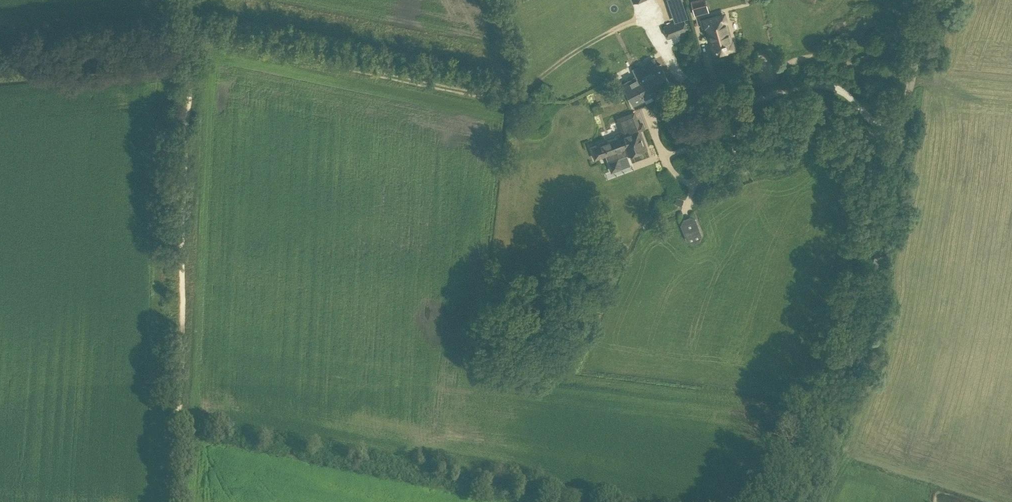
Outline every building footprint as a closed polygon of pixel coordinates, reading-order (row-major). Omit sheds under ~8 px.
[(705,0),(694,0),(690,1),(694,16),(708,12),(705,0)] [(725,10),(701,16),(712,54),(735,48),(725,10)] [(676,19),(663,25),(667,37),(688,29),(683,17),(676,20),(676,19)] [(864,53),(856,55),(858,62),(866,60),(864,53)] [(658,63),(657,63),(635,75),(622,81),(633,104),(648,96),(665,86),(668,85),(658,63)] [(621,134),(589,145),(594,159),(600,157),(609,176),(611,175),(610,173),(620,169),(621,171),(623,170),(618,159),(630,154),(631,159),(645,155),(643,150),(647,148),(635,110),(615,117),(621,134)] [(655,122),(666,126),(669,120),(658,115),(655,122)] [(683,220),(681,224),(687,240),(693,242),(700,240),(701,234),(696,219),(690,217),(683,220)]
